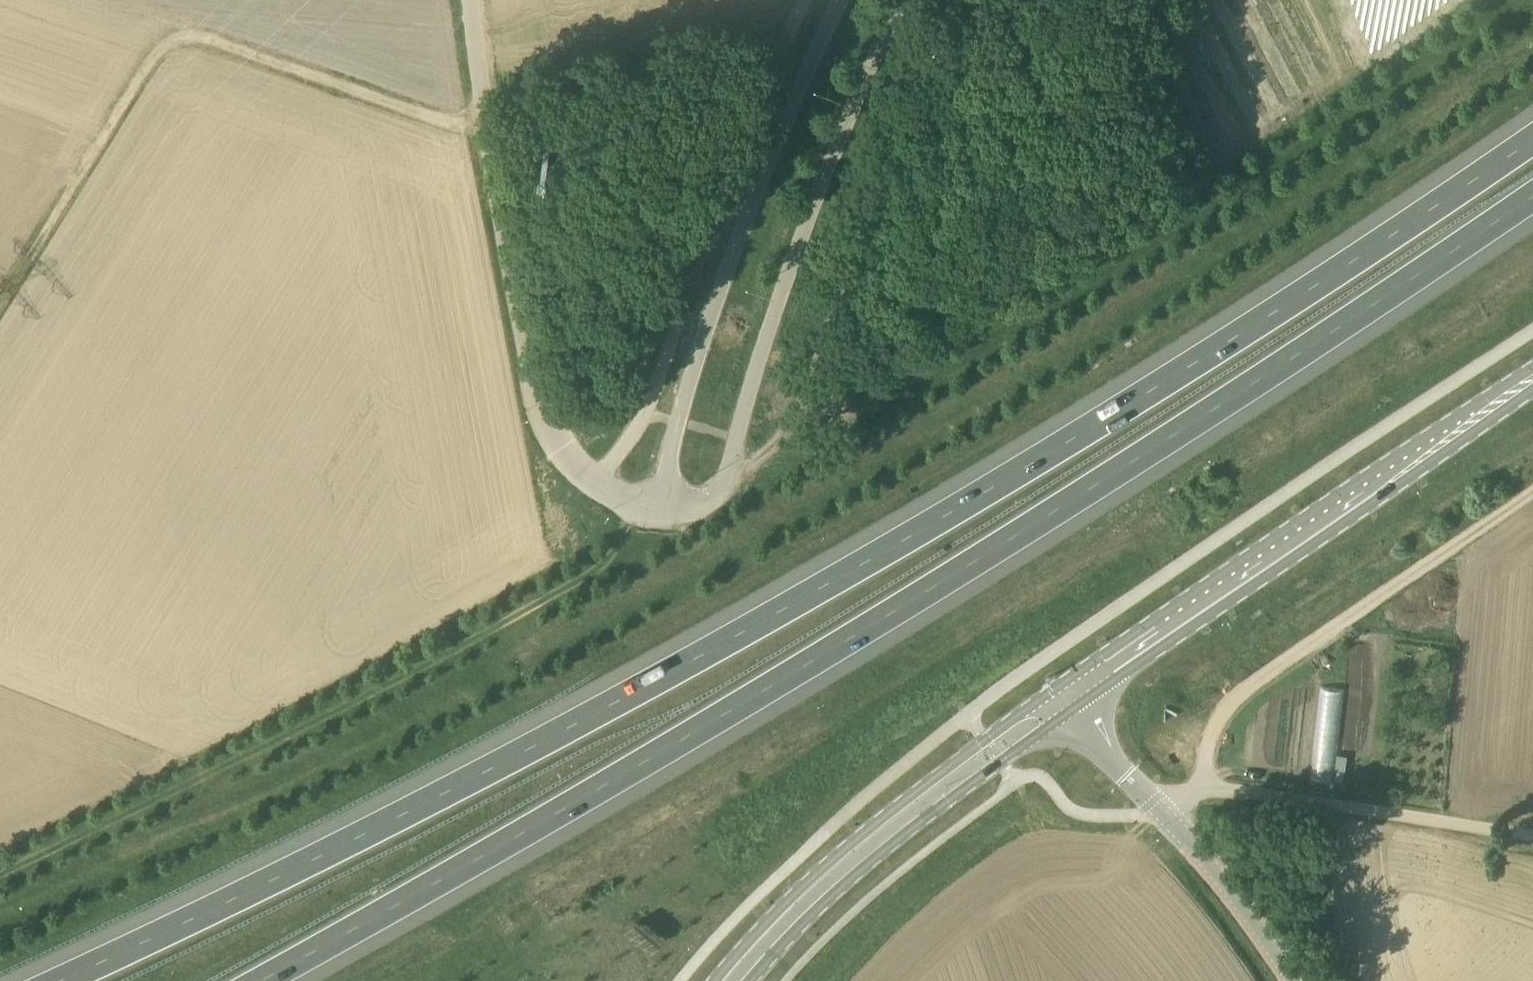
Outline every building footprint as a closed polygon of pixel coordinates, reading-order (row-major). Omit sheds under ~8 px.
[(1336,779),(1341,687),(1317,686),(1312,777),(1336,779)]
